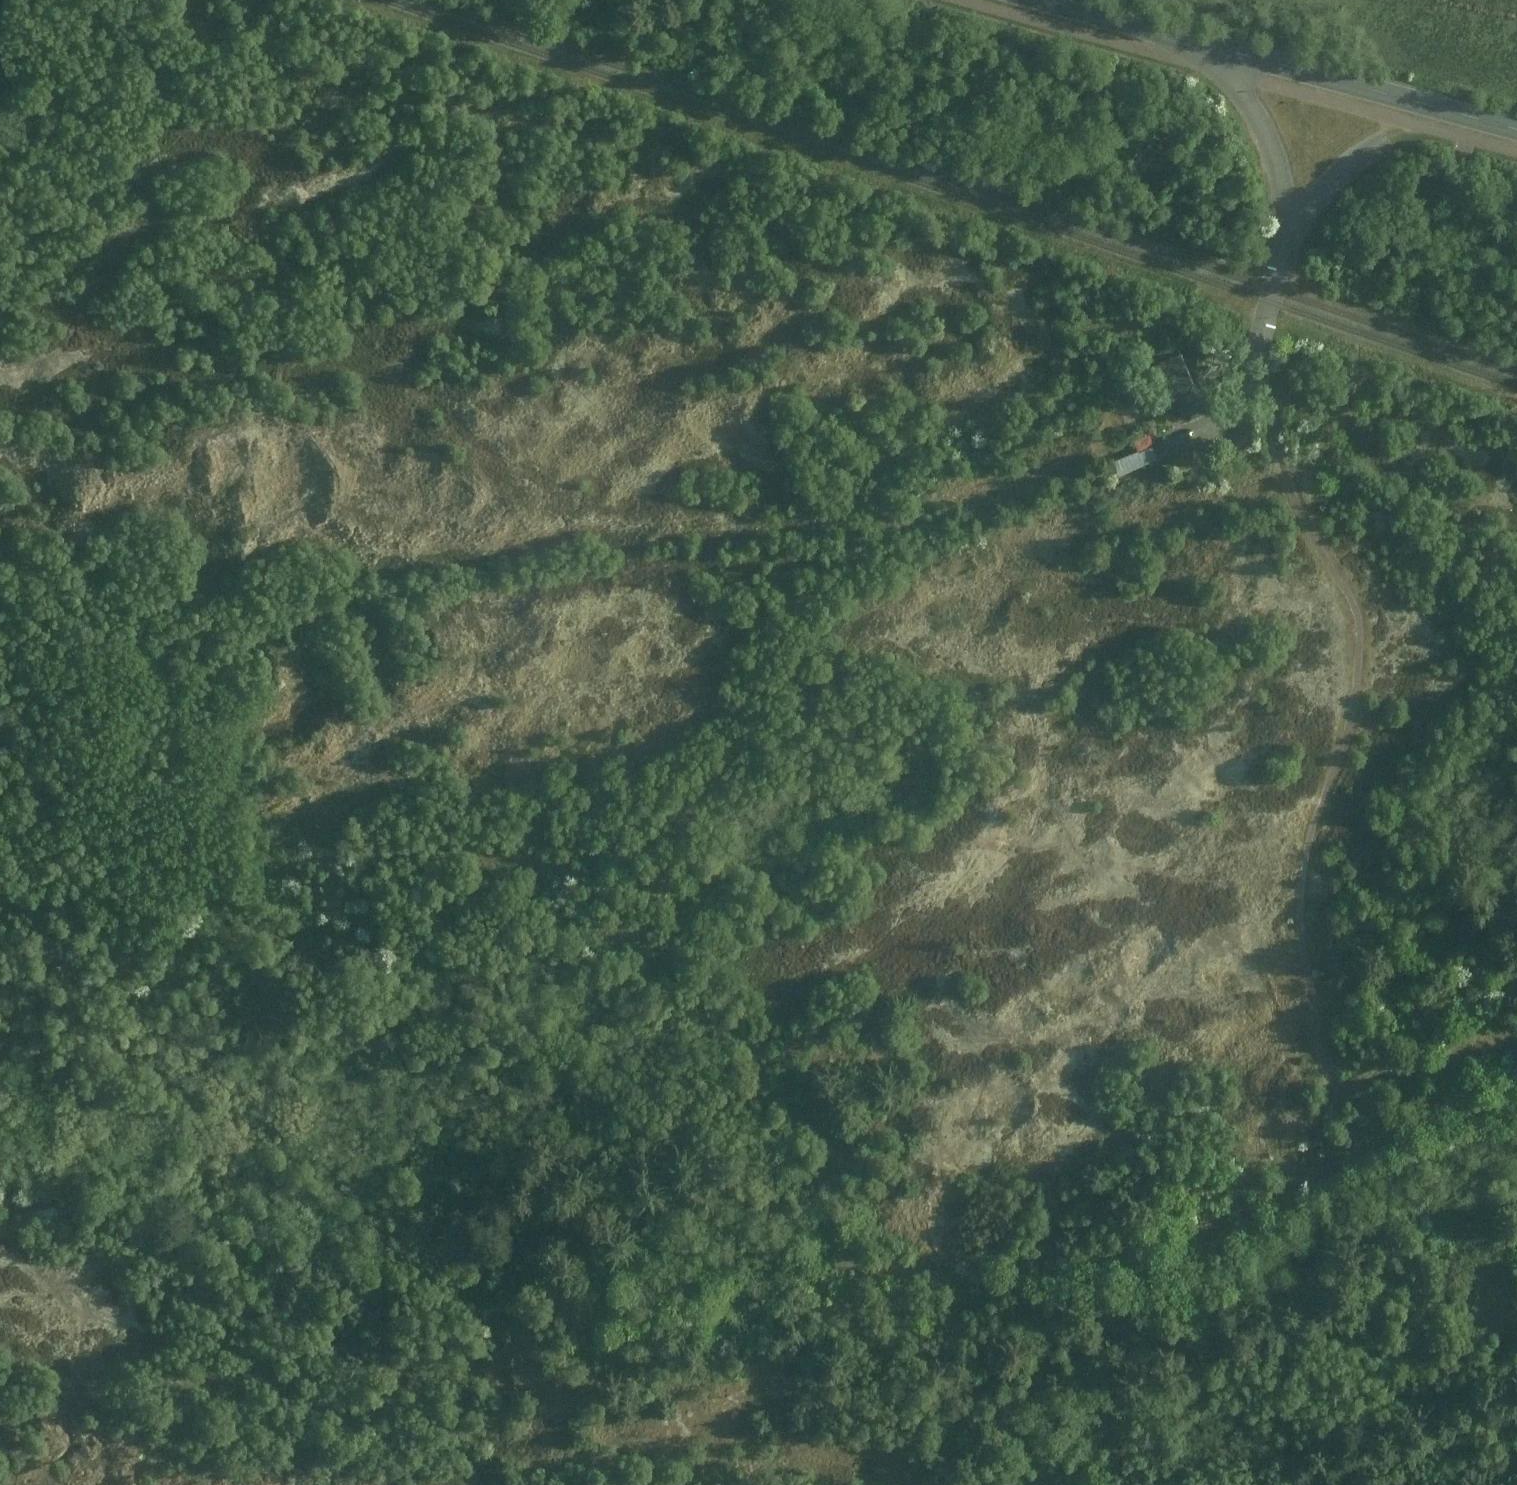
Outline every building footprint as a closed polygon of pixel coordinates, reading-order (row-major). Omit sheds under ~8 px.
[(1150,167),(1161,150),(1148,142),(1138,159),(1150,167)] [(1180,426),(1209,415),(1184,355),(1143,372),(1162,417),(1174,412),(1180,426)] [(1139,450),(1114,459),(1121,479),(1161,464),(1149,432),(1135,438),(1139,450)]
